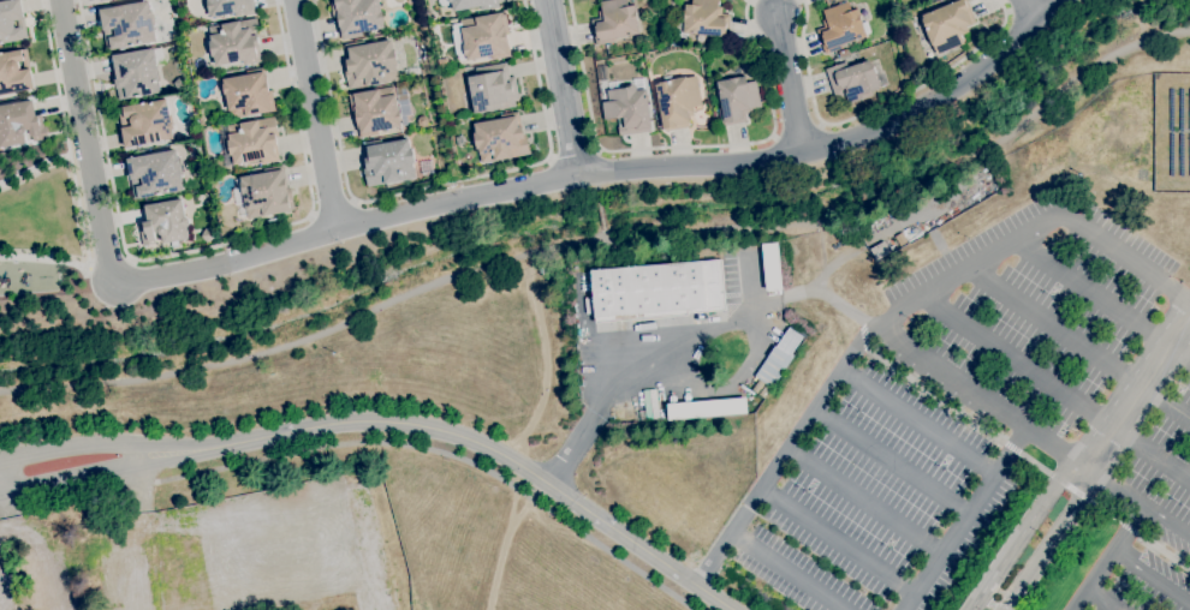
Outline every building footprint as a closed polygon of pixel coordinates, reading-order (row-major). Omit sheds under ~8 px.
[(0,1),(6,0),(21,0),(25,19),(24,19),(29,38),(22,40),(22,38),(0,43),(0,1)] [(107,49),(103,30),(100,10),(149,0),(150,10),(151,8),(154,17),(151,17),(156,41),(114,49),(114,48),(107,49)] [(209,12),(207,0),(208,0),(253,0),(254,1),(251,1),(254,10),(255,8),(256,13),(236,17),(234,13),(212,18),(210,12),(209,12)] [(332,7),(330,0),(379,0),(381,11),(382,11),(385,23),(383,23),(385,28),(361,32),(362,36),(341,40),(338,17),(334,18),(332,7)] [(439,4),(438,0),(498,0),(499,7),(481,11),(480,6),(453,11),(452,4),(442,6),(439,4)] [(599,1),(606,0),(627,0),(627,6),(636,5),(637,12),(635,12),(639,32),(629,35),(629,38),(595,44),(590,19),(599,18),(597,11),(601,10),(599,1)] [(691,6),(692,0),(721,0),(720,13),(730,14),(727,42),(688,38),(688,40),(685,40),(685,47),(670,46),(671,36),(678,36),(679,31),(676,31),(677,17),(683,17),(684,5),(691,6)] [(922,14),(957,0),(967,0),(976,22),(971,23),(972,24),(966,26),(969,32),(960,36),(964,43),(936,55),(933,46),(932,46),(921,19),(923,19),(922,14)] [(825,54),(816,30),(823,26),(822,20),(825,19),(822,11),(847,1),(851,11),(858,8),(861,16),(859,17),(867,36),(840,46),(841,48),(825,54)] [(468,60),(466,58),(459,59),(458,54),(457,54),(452,31),(453,31),(452,25),(459,23),(459,20),(505,12),(510,32),(506,34),(510,55),(492,60),(490,55),(468,60)] [(216,66),(214,56),(213,56),(209,42),(212,41),(209,26),(224,23),(224,24),(240,20),(257,18),(260,34),(258,34),(261,46),(256,47),(258,58),(261,58),(261,61),(244,65),(243,60),(216,66)] [(349,89),(347,82),(344,68),(347,67),(346,59),(347,59),(344,44),(363,41),(364,44),(391,38),(393,48),(394,48),(398,65),(395,66),(397,71),(398,80),(383,83),(369,86),(369,85),(349,89)] [(119,101),(114,79),(117,79),(112,55),(151,47),(151,49),(161,47),(165,62),(156,64),(157,67),(155,68),(160,92),(119,101)] [(34,88),(0,95),(0,53),(22,48),(25,66),(22,66),(22,70),(30,68),(34,88)] [(197,67),(196,60),(203,59),(204,66),(197,67)] [(849,104),(844,92),(845,92),(844,89),(841,90),(844,96),(835,98),(825,68),(845,61),(847,67),(868,60),(869,62),(870,62),(875,74),(876,74),(881,88),(870,92),(871,96),(849,104)] [(475,113),(468,78),(476,77),(475,68),(506,62),(510,77),(514,76),(519,100),(514,101),(516,106),(475,113)] [(671,130),(671,127),(662,128),(654,78),(661,77),(660,71),(691,65),(694,76),(696,76),(702,106),(692,107),(695,115),(688,116),(690,126),(671,130)] [(231,119),(228,110),(230,110),(226,94),(225,94),(222,84),(224,84),(224,78),(246,74),(246,71),(264,67),(266,71),(264,71),(266,80),(267,80),(269,92),(268,92),(269,98),(273,98),(275,110),(268,112),(245,116),(231,119)] [(177,89),(173,83),(178,77),(184,80),(183,88),(177,89)] [(619,136),(618,127),(619,127),(618,119),(603,120),(601,103),(608,102),(607,91),(609,91),(609,83),(617,82),(618,89),(626,88),(626,86),(635,85),(633,78),(642,77),(644,90),(647,89),(651,131),(619,136)] [(721,126),(719,109),(721,109),(716,82),(745,77),(746,83),(756,80),(761,108),(751,109),(752,112),(745,113),(746,122),(721,126)] [(361,138),(358,128),(356,114),(352,115),(349,94),(353,94),(379,89),(393,86),(394,86),(400,85),(403,94),(406,92),(411,114),(406,115),(407,122),(400,124),(401,126),(377,131),(379,134),(361,138)] [(125,148),(118,108),(123,107),(166,98),(171,122),(172,122),(174,130),(172,130),(174,138),(125,148)] [(26,143),(0,148),(0,106),(32,100),(36,115),(38,115),(38,119),(40,118),(42,127),(46,126),(48,139),(34,142),(32,137),(30,137),(29,130),(26,131),(24,133),(26,143)] [(482,163),(480,155),(478,149),(476,149),(474,133),(476,133),(475,124),(501,119),(500,115),(518,112),(523,136),(525,134),(529,154),(482,163)] [(234,166),(232,155),(231,155),(227,140),(230,139),(227,126),(275,116),(278,132),(275,133),(278,145),(274,145),(276,156),(279,156),(280,160),(261,163),(260,161),(234,166)] [(368,187),(365,178),(364,178),(363,167),(367,166),(363,142),(381,139),(382,143),(409,138),(410,148),(412,148),(415,163),(413,163),(416,178),(401,180),(385,184),(368,187)] [(133,199),(130,177),(126,159),(175,149),(178,159),(179,159),(180,166),(179,166),(183,190),(138,198),(133,199)] [(248,219),(246,208),(245,208),(243,195),(240,181),(240,177),(263,173),(263,169),(282,166),(284,169),(282,169),(284,178),(286,178),(288,192),(287,192),(291,210),(266,215),(248,219)] [(143,246),(138,223),(145,222),(145,221),(147,221),(144,205),(182,198),(185,216),(189,219),(190,223),(188,227),(189,238),(163,243),(161,231),(154,233),(156,239),(155,239),(155,244),(143,246)] [(207,243),(201,237),(204,228),(213,229),(215,238),(207,243)] [(899,246),(894,237),(902,232),(906,241),(899,246)] [(876,261),(869,250),(882,241),(889,253),(876,261)] [(766,292),(761,244),(775,243),(780,291),(766,292)] [(595,323),(594,313),(587,313),(585,299),(593,298),(590,270),(721,259),(725,310),(688,313),(688,316),(595,323)] [(763,397),(751,390),(758,379),(754,376),(767,357),(774,346),(775,347),(789,328),(792,330),(795,327),(804,334),(790,355),(792,358),(772,388),(770,388),(763,397)] [(666,402),(667,418),(745,415),(744,399),(666,402)]
